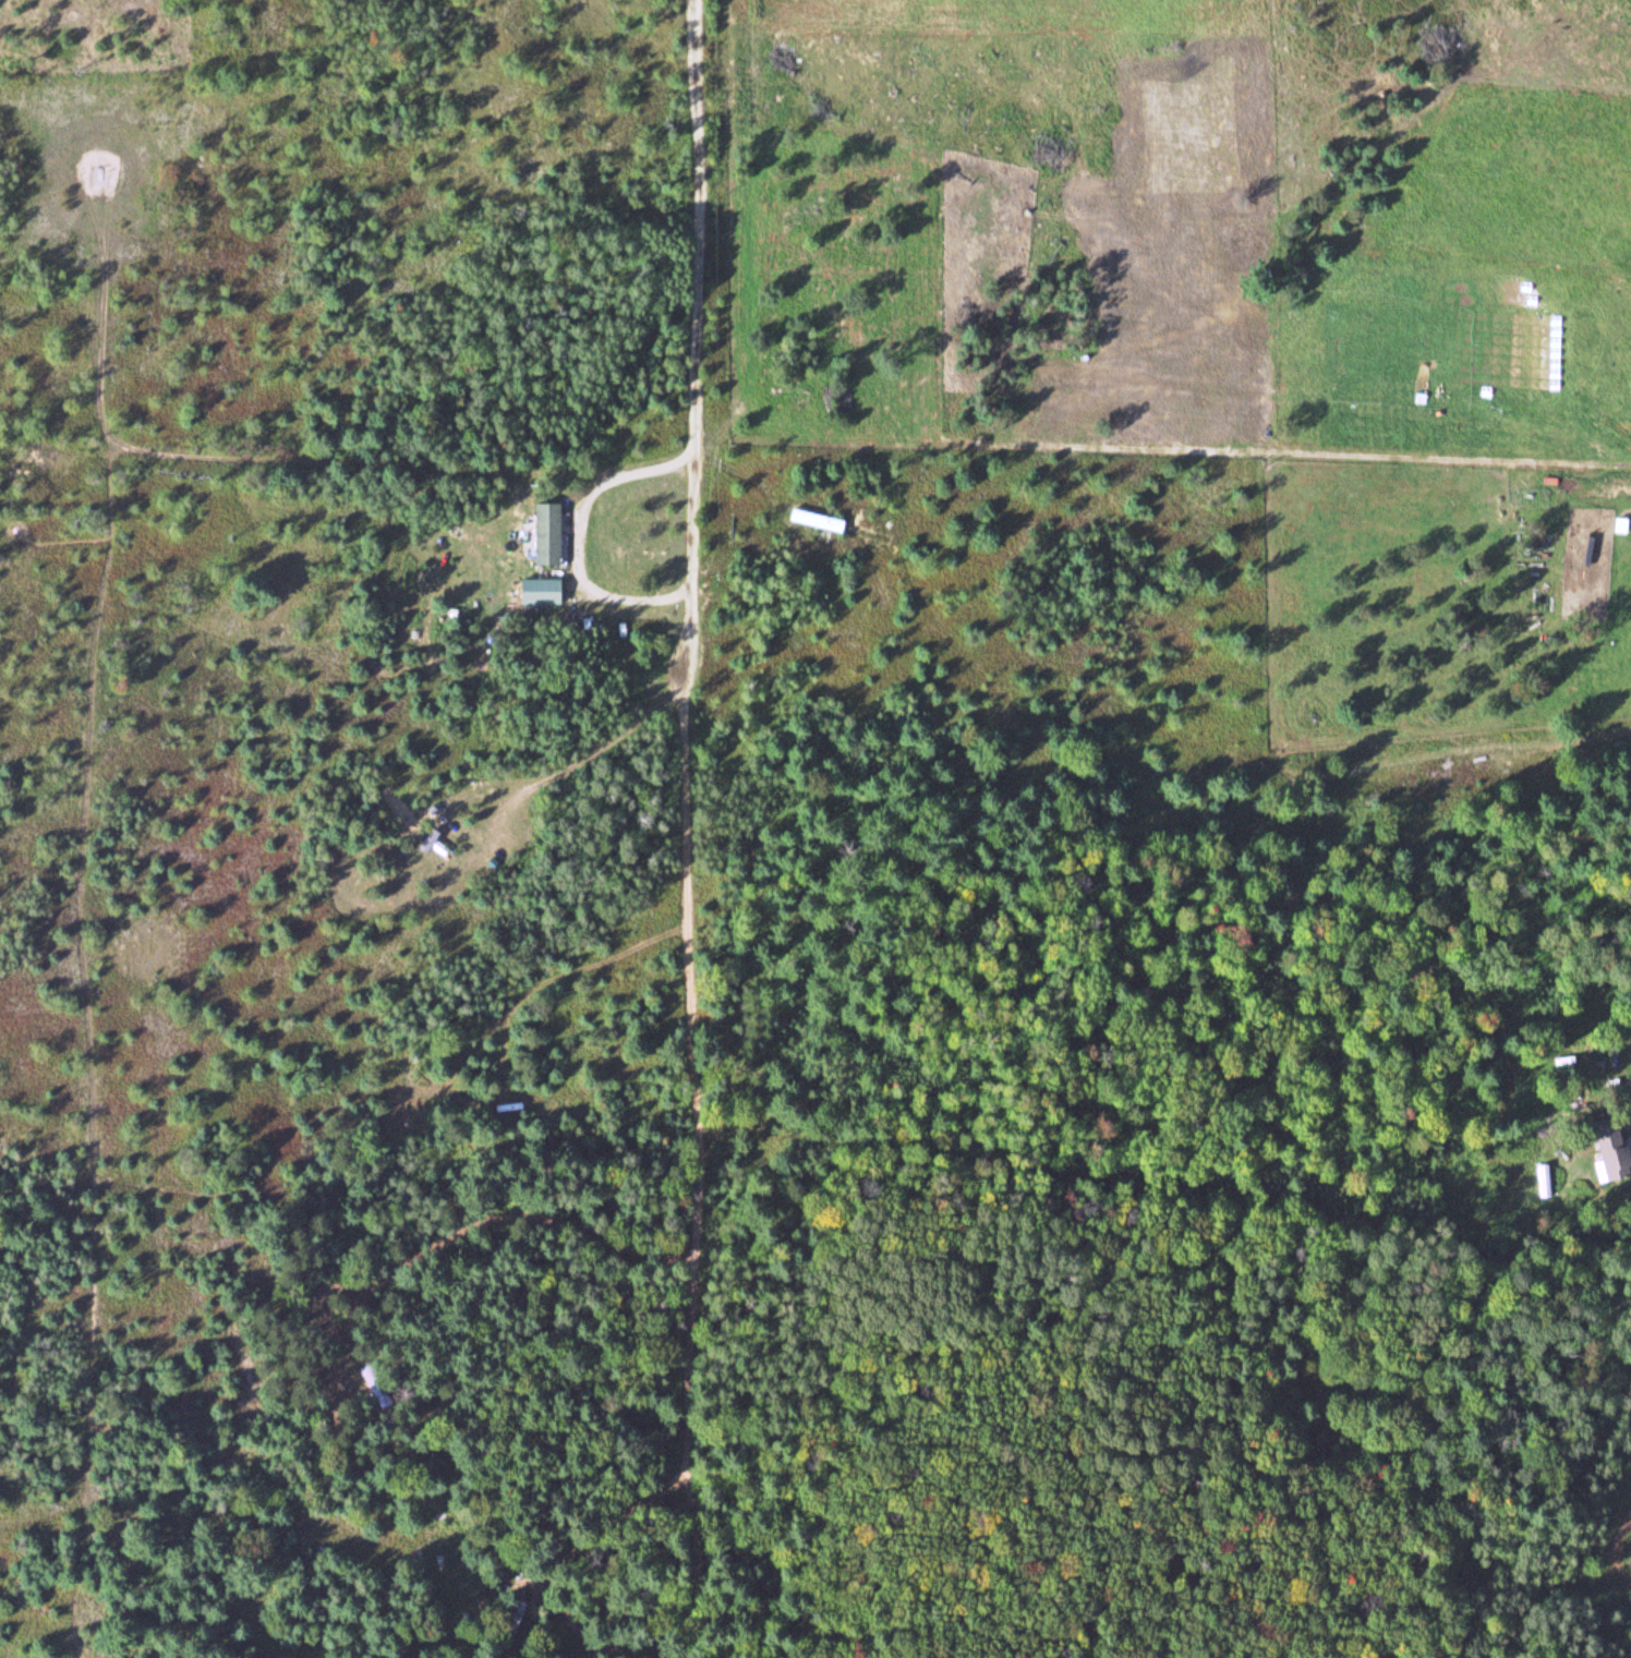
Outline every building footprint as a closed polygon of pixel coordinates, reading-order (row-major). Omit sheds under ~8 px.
[(557,503),(533,503),(533,564),(557,564),(557,503)] [(558,579),(518,579),(518,604),(558,604),(558,579)] [(1627,1165),(1617,1117),(1591,1122),(1602,1170),(1627,1165)]
